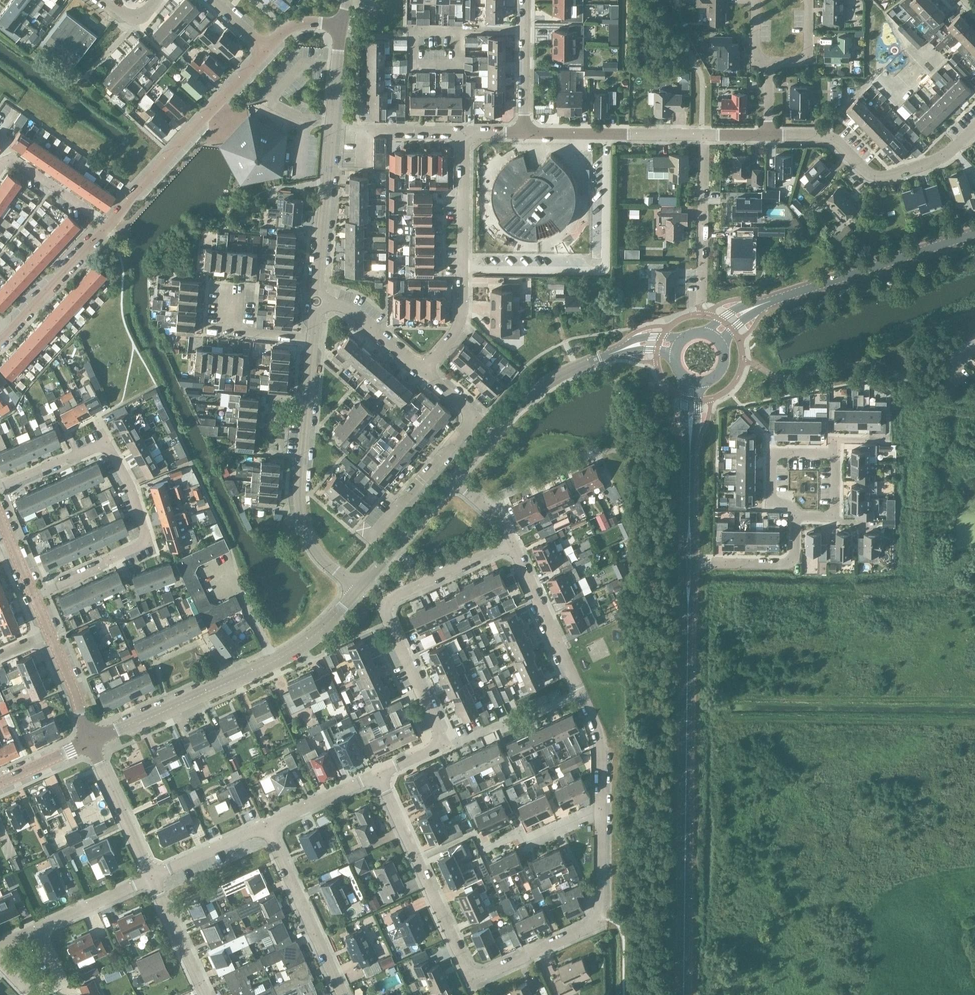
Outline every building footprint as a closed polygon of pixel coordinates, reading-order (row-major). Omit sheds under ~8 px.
[(14,0),(10,0),(4,8),(25,24),(29,20),(23,15),(27,11),(14,0)] [(33,0),(14,0),(27,11),(32,15),(40,5),(33,0)] [(174,9),(199,32),(210,20),(205,15),(199,22),(192,15),(198,9),(188,0),(183,0),(174,9)] [(410,1),(415,1),(415,9),(416,9),(422,9),(423,9),(423,1),(423,0),(410,0),(410,1)] [(435,1),(441,1),(441,9),(448,9),(448,0),(435,0),(435,1)] [(448,9),(454,9),(454,1),(461,1),(461,0),(448,0),(448,9)] [(698,5),(708,5),(707,23),(724,23),(724,10),(725,10),(726,0),(698,0),(698,5)] [(823,22),(844,22),(844,0),(825,0),(825,13),(823,13),(823,22)] [(928,0),(912,0),(903,0),(900,2),(912,15),(918,10),(928,0)] [(921,22),(937,6),(932,0),(928,0),(918,10),(912,15),(915,19),(912,21),(917,26),(921,22)] [(55,2),(49,9),(56,14),(62,6),(61,6),(55,1),(55,2)] [(575,3),(555,3),(555,14),(569,14),(569,20),(581,21),(581,9),(575,9),(575,3)] [(474,6),(465,6),(465,18),(474,18),(474,6)] [(502,6),(485,6),(485,19),(487,19),(487,24),(500,24),(500,19),(502,19),(502,6)] [(901,13),(895,6),(887,13),(894,20),(901,13)] [(945,14),(937,6),(921,22),(925,26),(929,21),(933,25),(930,28),(934,32),(944,22),(940,18),(945,14)] [(0,13),(0,20),(4,23),(6,25),(2,30),(16,40),(20,35),(13,29),(16,25),(22,29),(25,24),(4,8),(0,13)] [(174,9),(164,20),(176,32),(182,26),(189,32),(188,34),(193,38),(199,32),(174,9)] [(448,9),(448,24),(462,24),(462,20),(454,20),(454,9),(448,9)] [(66,11),(49,34),(41,44),(71,68),(97,35),(66,11)] [(48,11),(43,18),(48,22),(49,23),(54,16),(53,16),(48,12),(48,11)] [(951,38),(968,22),(960,15),(948,26),(951,30),(935,46),(939,50),(944,45),(947,42),(951,38)] [(176,32),(164,20),(153,32),(164,43),(160,48),(173,59),(182,50),(170,39),(176,32)] [(968,22),(951,38),(947,42),(951,46),(955,42),(959,38),(963,42),(974,30),(968,22)] [(555,31),(555,44),(584,44),(584,24),(569,24),(569,31),(555,31)] [(906,36),(913,29),(909,25),(902,32),(906,36)] [(229,56),(238,45),(232,40),(236,35),(227,27),(219,37),(207,27),(199,36),(216,52),(220,48),(229,56)] [(46,31),(41,28),(37,33),(41,37),(46,31)] [(913,29),(906,36),(918,48),(925,41),(913,29)] [(33,30),(28,37),(36,43),(41,37),(37,33),(33,30)] [(957,47),(965,56),(965,55),(974,45),(974,30),(963,42),(957,47)] [(934,32),(927,38),(928,39),(931,43),(938,36),(934,32)] [(487,50),(504,50),(505,37),(495,37),(495,35),(477,35),(477,37),(477,42),(487,42),(487,50)] [(477,37),(465,36),(464,45),(477,45),(477,42),(477,37)] [(739,58),(738,57),(738,43),(732,43),(732,37),(713,36),(712,48),(717,48),(717,55),(719,56),(720,56),(720,67),(739,67),(739,58)] [(851,45),(851,37),(838,36),(838,44),(825,44),(825,61),(848,62),(848,45),(851,45)] [(366,39),(366,52),(383,52),(384,45),(388,45),(388,37),(375,37),(375,39),(366,39)] [(138,39),(131,47),(145,60),(150,65),(158,57),(138,39)] [(407,39),(394,39),(393,39),(393,48),(406,48),(407,39)] [(584,44),(555,44),(555,56),(569,57),(569,63),(583,64),(584,44)] [(965,55),(965,56),(972,63),(974,60),(974,45),(965,55)] [(131,47),(124,55),(142,72),(146,69),(141,64),(145,60),(131,47)] [(478,55),(478,62),(479,62),(504,62),(504,50),(487,50),(487,55),(479,55),(478,55)] [(366,52),(366,65),(383,65),(383,52),(366,52)] [(197,53),(188,62),(200,73),(204,68),(214,77),(223,67),(208,53),(203,58),(197,53)] [(954,53),(949,59),(954,65),(955,64),(958,61),(960,59),(954,53)] [(124,55),(117,63),(133,77),(136,74),(139,76),(142,72),(124,55)] [(181,58),(179,60),(185,66),(188,62),(182,56),(181,58)] [(955,64),(954,65),(960,71),(961,71),(965,67),(958,61),(955,64)] [(161,62),(155,69),(160,74),(166,66),(161,62)] [(200,73),(188,62),(185,66),(180,71),(185,76),(180,80),(182,82),(181,82),(196,96),(205,86),(196,77),(200,73)] [(479,62),(478,62),(478,69),(487,69),(487,75),(504,75),(504,62),(479,62)] [(117,63),(109,71),(123,84),(125,85),(132,78),(133,77),(117,63)] [(366,65),(366,77),(383,78),(383,71),(406,71),(406,65),(392,65),(383,65),(366,65)] [(155,69),(149,75),(154,79),(160,74),(155,69)] [(559,69),(558,113),(570,113),(570,91),(570,70),(559,69)] [(593,69),(593,78),(595,78),(605,78),(605,70),(603,70),(593,69)] [(534,84),(543,84),(543,76),(553,76),(553,70),(535,70),(534,84)] [(582,113),(582,91),(576,91),(576,70),(570,70),(570,91),(570,113),(582,113)] [(932,76),(936,81),(938,78),(942,75),(937,70),(932,76)] [(964,75),(969,80),(973,76),(968,70),(964,75)] [(109,71),(102,79),(116,92),(117,90),(127,100),(132,104),(133,103),(138,97),(125,85),(123,84),(109,71)] [(487,75),(487,87),(504,87),(504,75),(487,75)] [(214,87),(217,85),(208,77),(206,79),(214,87)] [(383,78),(366,77),(366,90),(367,90),(369,90),(383,90),(391,90),(396,90),(405,90),(405,84),(383,83),(383,78)] [(948,81),(963,97),(971,90),(959,78),(955,82),(951,77),(948,81)] [(149,78),(144,84),(147,87),(152,81),(151,80),(149,79),(149,78)] [(923,85),(926,88),(933,82),(929,78),(923,85)] [(963,97),(948,81),(944,84),(948,89),(944,92),(956,104),(963,97)] [(872,92),(876,88),(872,83),(869,87),(868,88),(872,92)] [(142,86),(136,92),(140,95),(145,89),(142,86)] [(154,101),(164,110),(168,106),(178,116),(188,105),(167,86),(154,101)] [(792,116),(810,116),(811,86),(791,86),(790,102),(792,102),(792,116)] [(422,87),(422,95),(422,112),(435,112),(435,95),(429,95),(429,87),(422,87)] [(447,87),(447,95),(448,95),(448,112),(460,112),(460,95),(454,95),(454,87),(448,87),(447,87)] [(475,93),(474,100),(501,100),(504,100),(504,88),(504,87),(487,87),(475,87),(475,93)] [(369,90),(367,90),(366,103),(386,103),(386,96),(391,96),(391,90),(383,90),(369,90)] [(937,91),(933,95),(949,111),(956,104),(944,92),(941,96),(937,91)] [(670,92),(655,92),(655,103),(653,104),(651,105),(651,108),(651,110),(653,111),(655,112),(655,114),(670,114),(670,109),(681,109),(681,95),(670,95),(670,92)] [(595,114),(608,114),(608,101),(609,100),(609,96),(608,95),(608,93),(593,93),(593,102),(595,102),(595,114)] [(746,94),(732,93),(732,98),(722,98),(722,112),(732,112),(732,115),(735,115),(737,117),(741,117),(743,115),(746,115),(746,94)] [(854,116),(865,105),(862,101),(866,97),(862,93),(846,109),(854,116)] [(145,94),(137,103),(151,115),(146,121),(160,135),(165,129),(167,130),(170,127),(169,126),(170,125),(167,122),(159,115),(164,110),(154,101),(145,94)] [(422,95),(409,95),(409,111),(422,112),(422,95)] [(435,95),(435,112),(448,112),(448,95),(447,95),(435,95)] [(949,111),(933,95),(929,98),(934,103),(930,106),(941,118),(949,111)] [(908,99),(904,103),(913,112),(916,108),(908,99)] [(484,112),(487,112),(494,113),(495,113),(501,113),(501,112),(503,112),(503,104),(501,104),(501,100),(474,100),(466,100),(465,112),(474,112),(474,106),(480,106),(484,110),(484,112)] [(366,103),(369,103),(369,116),(386,116),(386,107),(390,107),(390,103),(386,103),(366,103)] [(395,116),(395,122),(404,122),(405,116),(405,103),(395,103),(395,116)] [(897,109),(906,118),(913,112),(904,103),(897,109)] [(865,105),(854,116),(861,124),(877,108),(873,104),(869,109),(865,105)] [(861,124),(868,131),(880,119),(876,116),(884,108),(881,105),(877,108),(861,124)] [(941,118),(930,106),(926,110),(922,106),(918,109),(934,125),(941,118)] [(934,125),(918,109),(915,113),(919,117),(915,121),(926,133),(934,125)] [(19,113),(13,122),(14,122),(20,127),(28,117),(26,115),(20,112),(19,113)] [(894,119),(899,124),(903,120),(899,115),(894,119)] [(279,173),(284,133),(248,116),(236,130),(221,146),(222,148),(235,171),(241,181),(279,173)] [(875,138),(891,123),(887,119),(883,123),(880,119),(868,131),(875,138)] [(891,123),(875,138),(882,145),(894,134),(890,130),(894,126),(891,123)] [(21,151),(30,138),(38,127),(33,124),(30,128),(29,128),(25,134),(26,134),(26,135),(20,131),(11,144),(21,151)] [(894,134),(882,145),(889,153),(905,137),(909,134),(913,130),(910,127),(902,134),(898,130),(894,134)] [(373,167),(385,167),(386,137),(374,137),(373,167)] [(905,137),(889,153),(896,160),(913,145),(905,137)] [(31,138),(21,151),(32,158),(41,145),(31,138)] [(41,145),(32,158),(32,159),(42,166),(51,153),(41,145)] [(394,154),(394,170),(399,170),(399,175),(400,175),(405,175),(405,173),(405,146),(401,146),(401,152),(394,151),(394,154)] [(405,146),(405,173),(407,173),(409,173),(409,174),(415,175),(415,170),(415,152),(409,152),(409,146),(405,146)] [(421,152),(415,152),(415,170),(420,170),(420,177),(422,177),(422,180),(425,180),(425,175),(425,147),(421,146),(421,152)] [(425,147),(425,175),(430,175),(430,172),(435,172),(435,170),(435,152),(429,152),(430,147),(425,147)] [(435,188),(447,188),(447,182),(447,180),(440,180),(441,175),(446,175),(446,161),(446,155),(450,155),(450,147),(442,147),(441,152),(435,152),(435,170),(435,172),(435,180),(435,188)] [(915,147),(911,150),(916,155),(920,152),(915,147)] [(51,153),(42,166),(53,173),(62,160),(51,153)] [(492,203),(494,209),(497,215),(497,216),(500,220),(501,222),(502,223),(505,226),(506,227),(508,229),(510,230),(511,231),(513,232),(514,232),(516,233),(518,234),(519,235),(521,235),(523,236),(524,236),(525,236),(526,237),(528,237),(530,237),(531,237),(532,237),(533,237),(536,237),(537,237),(538,237),(539,237),(543,236),(545,236),(546,235),(550,234),(552,233),(554,232),(558,230),(560,228),(563,225),(564,225),(567,221),(568,219),(569,219),(570,216),(572,213),(572,212),(574,207),(574,206),(575,202),(576,199),(576,196),(576,193),(576,191),(576,190),(575,188),(575,186),(574,184),(574,183),(573,181),(572,178),(572,177),(571,176),(570,174),(568,171),(567,169),(566,168),(564,166),(564,165),(553,154),(551,153),(535,169),(534,169),(533,169),(532,169),(530,169),(528,170),(524,154),(520,155),(516,156),(514,158),(510,160),(507,162),(505,164),(504,165),(501,168),(500,169),(498,172),(496,175),(496,177),(494,182),(493,182),(492,188),(492,189),(491,194),(491,196),(491,198),(492,203)] [(686,170),(688,170),(688,155),(670,154),(670,156),(654,156),(654,170),(670,170),(670,178),(686,179),(686,170)] [(734,175),(749,175),(749,155),(734,155),(734,175)] [(782,176),(791,176),(791,156),(776,156),(776,170),(769,170),(769,183),(782,184),(782,176)] [(811,179),(805,184),(815,194),(825,184),(820,179),(830,169),(820,159),(805,172),(811,179)] [(62,160),(53,173),(63,180),(72,167),(62,160)] [(83,174),(72,167),(63,180),(74,187),(83,174)] [(751,184),(762,184),(762,169),(751,168),(751,184)] [(971,191),(964,172),(950,177),(957,199),(969,195),(973,208),(974,208),(974,190),(971,191)] [(8,173),(0,183),(13,193),(21,182),(8,173)] [(83,174),(74,187),(84,195),(93,181),(83,174)] [(346,182),(345,187),(374,187),(374,182),(367,182),(367,176),(358,176),(349,176),(349,182),(346,182)] [(398,176),(389,176),(389,188),(397,188),(398,176)] [(93,181),(84,195),(95,202),(104,188),(93,181)] [(0,184),(0,199),(6,203),(13,193),(0,183),(0,184)] [(943,205),(936,184),(922,189),(921,186),(903,192),(908,209),(921,205),(923,212),(943,205)] [(374,187),(345,187),(345,192),(349,192),(349,198),(367,198),(367,192),(374,192),(374,187)] [(104,188),(95,202),(106,209),(115,196),(104,189),(104,188)] [(856,207),(837,189),(827,199),(836,208),(833,210),(843,220),(856,207)] [(766,190),(766,200),(780,200),(780,190),(766,190)] [(278,191),(276,208),(277,208),(283,208),(301,210),(302,198),(292,197),(290,197),(290,192),(279,191),(278,191)] [(406,203),(436,203),(436,199),(431,199),(431,193),(413,192),(413,191),(406,191),(406,203)] [(246,193),(245,204),(256,205),(257,192),(250,192),(246,192),(246,193)] [(659,193),(658,204),(659,204),(661,204),(675,204),(676,204),(677,193),(659,193)] [(654,195),(645,195),(645,203),(653,204),(654,195)] [(737,218),(737,219),(757,219),(758,197),(737,197),(737,209),(733,209),(733,218),(737,218)] [(367,198),(349,198),(349,204),(345,204),(345,209),(374,209),(374,203),(367,203),(367,198)] [(45,199),(42,203),(49,208),(52,203),(45,199)] [(796,199),(790,205),(799,214),(805,208),(796,199)] [(436,207),(436,203),(406,203),(406,213),(412,213),(430,213),(430,207),(436,207)] [(45,212),(40,206),(36,210),(42,215),(45,212)] [(268,207),(268,216),(276,217),(276,226),(288,227),(288,220),(290,221),(292,221),(300,221),(301,212),(301,210),(283,208),(277,208),(276,208),(268,207)] [(629,208),(629,217),(639,217),(639,208),(629,208)] [(19,213),(20,214),(25,217),(28,213),(22,209),(19,213)] [(374,209),(345,209),(345,213),(349,213),(349,219),(349,220),(363,219),(363,220),(367,220),(367,214),(374,214),(374,209)] [(657,212),(657,224),(666,224),(666,238),(682,238),(682,224),(687,224),(687,213),(681,213),(661,212),(657,212)] [(430,213),(412,213),(412,219),(407,219),(407,223),(438,224),(438,219),(430,219),(430,213)] [(59,224),(70,235),(79,225),(67,214),(59,224)] [(32,216),(28,220),(34,225),(37,222),(32,216)] [(11,223),(17,227),(20,223),(16,220),(14,219),(11,223)] [(238,219),(231,222),(234,230),(235,230),(241,227),(238,219)] [(349,220),(349,219),(345,219),(345,226),(341,226),(341,231),(345,231),(345,230),(363,230),(363,231),(370,231),(370,225),(363,225),(363,220),(363,219),(349,220)] [(402,228),(402,234),(409,234),(432,234),(433,228),(438,228),(438,224),(407,223),(406,223),(402,223),(402,228)] [(70,235),(59,224),(50,233),(62,244),(70,235)] [(853,230),(848,225),(838,234),(843,239),(853,230)] [(24,226),(20,230),(26,235),(29,231),(24,226)] [(3,233),(9,237),(12,233),(6,229),(3,233)] [(753,229),(737,229),(737,237),(733,237),(732,268),(751,269),(751,252),(753,252),(753,229)] [(216,241),(213,271),(218,271),(218,267),(224,267),(226,250),(227,239),(228,233),(228,230),(224,230),(224,233),(217,232),(216,241)] [(341,236),(341,241),(370,241),(370,236),(363,236),(363,231),(363,230),(345,230),(345,231),(345,236),(341,236)] [(579,238),(602,239),(602,231),(579,230),(579,238)] [(268,242),(298,245),(299,240),(294,240),(295,234),(277,232),(276,238),(269,238),(268,242)] [(62,244),(50,233),(41,242),(53,253),(62,244)] [(409,234),(409,244),(438,244),(438,240),(432,240),(432,234),(409,234)] [(16,236),(12,240),(18,245),(21,241),(16,236)] [(200,247),(199,257),(204,257),(203,266),(209,266),(208,271),(213,271),(216,241),(211,240),(211,248),(205,248),(200,247)] [(298,245),(268,242),(263,241),(262,241),(262,246),(268,247),(276,247),(275,253),(293,254),(293,248),(298,249),(298,245)] [(341,241),(341,246),(345,246),(345,252),(362,252),(362,247),(370,247),(370,241),(341,241)] [(53,253),(41,242),(33,252),(44,263),(53,253)] [(226,250),(224,267),(230,268),(229,272),(234,273),(237,243),(232,242),(232,250),(226,250)] [(241,243),(237,243),(234,273),(239,273),(239,269),(245,269),(246,251),(241,251),(241,243)] [(408,244),(408,254),(432,254),(432,248),(437,248),(438,244),(409,244),(408,244)] [(8,246),(4,250),(10,255),(13,251),(8,246)] [(625,257),(639,257),(639,249),(625,249),(625,257)] [(257,252),(246,251),(245,269),(250,270),(250,274),(255,275),(257,252)] [(33,252),(24,261),(36,272),(44,263),(33,252)] [(341,258),(341,263),(370,263),(375,263),(375,259),(370,259),(370,258),(362,258),(362,252),(345,252),(344,258),(341,258)] [(267,258),(267,263),(297,265),(297,260),(292,260),(293,254),(275,253),(275,259),(267,258)] [(432,254),(408,254),(408,264),(437,264),(437,260),(432,260),(432,254)] [(36,272),(24,261),(15,270),(27,281),(36,272)] [(266,267),(270,268),(270,273),(291,275),(291,270),(296,270),(297,265),(267,263),(266,263),(266,267)] [(370,263),(341,263),(341,268),(344,268),(344,274),(362,274),(362,268),(370,268),(370,263)] [(94,264),(86,273),(97,284),(106,275),(94,264)] [(437,264),(408,264),(405,264),(405,276),(414,276),(414,275),(432,275),(432,269),(437,269),(437,264)] [(656,269),(656,299),(674,300),(674,286),(676,286),(676,270),(656,269)] [(27,281),(15,270),(7,280),(18,290),(27,281)] [(86,273),(77,283),(88,293),(97,284),(86,273)] [(291,275),(270,273),(269,278),(277,279),(276,284),(294,286),(295,280),(299,280),(299,275),(291,275)] [(548,276),(548,288),(556,288),(564,288),(564,276),(548,276)] [(179,290),(197,291),(197,286),(202,286),(202,281),(172,278),(171,283),(179,284),(179,290)] [(396,291),(397,279),(388,279),(388,291),(396,291)] [(446,279),(434,279),(434,288),(439,288),(446,288),(446,279)] [(0,287),(0,291),(10,300),(18,290),(7,280),(0,287)] [(492,289),(492,309),(520,310),(520,301),(512,301),(512,295),(520,295),(520,283),(502,282),(502,290),(492,289)] [(77,283),(68,292),(80,303),(88,293),(77,283)] [(294,286),(276,284),(276,290),(268,289),(268,294),(298,296),(298,292),(294,291),(294,286)] [(109,295),(112,291),(106,286),(103,290),(109,295)] [(428,314),(434,314),(434,288),(428,287),(428,295),(424,295),(423,319),(427,319),(428,314)] [(444,296),(439,296),(439,288),(434,288),(434,314),(440,314),(439,319),(448,319),(448,311),(444,311),(444,296)] [(162,294),(162,298),(170,299),(200,302),(200,298),(196,297),(197,291),(179,290),(174,289),(174,295),(170,295),(162,294)] [(413,295),(413,313),(419,313),(419,319),(423,319),(424,295),(424,290),(419,290),(419,295),(413,295)] [(0,291),(0,308),(1,309),(10,300),(0,291)] [(68,292),(60,302),(71,312),(80,303),(68,292)] [(582,308),(582,294),(566,294),(566,293),(556,293),(556,298),(566,298),(566,308),(582,308)] [(298,296),(268,294),(267,298),(275,299),(275,305),(292,306),(293,301),(297,301),(298,296)] [(403,318),(403,295),(393,295),(392,313),(399,313),(399,318),(403,318)] [(403,295),(403,318),(407,318),(407,313),(413,313),(413,295),(403,295)] [(100,304),(103,301),(98,296),(94,299),(100,304)] [(154,298),(153,308),(161,309),(162,303),(162,298),(156,298),(154,298)] [(170,299),(169,304),(177,304),(177,310),(195,312),(195,306),(200,306),(200,302),(170,299)] [(51,311),(62,321),(69,327),(72,324),(66,318),(71,312),(60,302),(51,311)] [(91,314),(95,310),(89,305),(86,308),(91,314)] [(257,307),(257,313),(266,314),(296,317),(297,312),(292,311),(292,306),(275,305),(274,311),(266,310),(267,308),(257,307)] [(177,310),(171,309),(171,315),(164,314),(164,315),(164,319),(168,320),(198,322),(199,318),(194,317),(195,312),(177,310)] [(520,310),(492,309),(492,330),(502,330),(502,337),(519,337),(520,325),(512,325),(512,319),(520,319),(520,310)] [(51,311),(42,320),(54,331),(62,321),(51,311)] [(83,323),(86,319),(81,314),(77,318),(83,323)] [(266,314),(266,319),(273,320),(273,325),(291,327),(291,321),(296,321),(296,317),(266,314)] [(42,320),(34,330),(45,340),(54,331),(42,320)] [(168,320),(168,324),(176,325),(175,331),(193,332),(193,327),(198,327),(198,322),(168,320)] [(72,324),(69,327),(74,332),(78,329),(72,324)] [(45,340),(34,330),(25,339),(37,349),(45,340)] [(484,339),(475,331),(469,338),(478,345),(484,339)] [(66,341),(69,338),(63,333),(60,336),(66,341)] [(338,364),(357,343),(348,336),(337,349),(338,350),(331,358),(338,364)] [(25,339),(16,348),(28,359),(37,349),(25,339)] [(57,351),(60,347),(54,342),(51,346),(57,351)] [(460,366),(473,352),(462,342),(454,350),(458,353),(454,358),(452,360),(460,366)] [(473,352),(460,366),(463,369),(465,367),(470,371),(492,346),(487,342),(481,348),(481,349),(476,355),(473,352)] [(364,349),(357,343),(338,364),(339,364),(340,363),(345,367),(350,361),(353,363),(364,349)] [(202,349),(196,348),(194,374),(199,375),(199,378),(199,381),(203,381),(204,381),(204,375),(207,345),(202,344),(202,349)] [(211,345),(207,345),(204,375),(209,375),(209,370),(215,370),(215,368),(217,350),(211,350),(211,345)] [(217,350),(215,368),(221,368),(220,376),(225,377),(227,347),(223,346),(222,351),(217,350)] [(496,350),(492,346),(470,371),(474,375),(472,377),(476,381),(487,368),(488,368),(489,366),(485,362),(496,350)] [(227,347),(225,377),(229,377),(230,369),(236,370),(237,352),(231,351),(232,347),(227,347)] [(16,348),(8,358),(19,368),(28,359),(16,348)] [(243,352),(237,352),(236,370),(241,370),(241,378),(245,379),(248,348),(243,348),(243,352)] [(263,353),(262,358),(292,360),(293,356),(289,355),(289,350),(271,348),(271,354),(263,353)] [(364,349),(353,363),(358,368),(370,354),(364,349)] [(48,360),(52,357),(46,352),(43,355),(48,360)] [(370,354),(358,368),(353,373),(357,377),(362,371),(367,375),(378,362),(374,358),(376,355),(372,352),(370,354)] [(502,367),(508,360),(504,356),(497,363),(502,367)] [(8,358),(0,366),(0,368),(10,378),(19,368),(8,358)] [(292,360),(262,358),(262,362),(270,363),(269,369),(287,370),(288,365),(292,365),(292,360)] [(83,362),(95,388),(101,386),(89,360),(83,362)] [(495,375),(482,390),(486,393),(488,391),(493,396),(497,390),(500,392),(506,385),(503,382),(499,378),(506,370),(511,375),(517,368),(508,360),(502,367),(495,375)] [(39,370),(43,366),(37,361),(34,364),(39,370)] [(378,362),(367,375),(371,379),(366,384),(370,388),(389,366),(385,363),(383,366),(378,362)] [(389,366),(370,388),(374,391),(379,386),(383,389),(395,376),(390,372),(393,369),(389,366)] [(495,375),(488,368),(487,368),(476,381),(480,385),(478,387),(482,390),(495,375)] [(261,374),(261,378),(291,381),(291,376),(287,376),(287,370),(269,369),(269,375),(261,374)] [(31,379),(34,375),(29,370),(25,374),(31,379)] [(383,389),(387,393),(382,399),(386,402),(405,380),(402,377),(399,380),(395,376),(383,389)] [(192,378),(191,386),(203,387),(203,381),(199,381),(199,378),(192,378)] [(260,383),(260,388),(267,389),(286,391),(286,385),(290,385),(291,381),(261,378),(260,381),(260,383)] [(20,380),(16,383),(22,388),(25,385),(20,380)] [(405,380),(386,402),(390,406),(395,400),(400,404),(411,391),(407,386),(409,384),(405,380)] [(84,399),(91,412),(102,406),(89,381),(83,384),(87,391),(81,394),(84,399)] [(145,400),(158,393),(155,388),(143,394),(145,400)] [(52,390),(45,394),(48,401),(55,398),(52,390)] [(84,399),(77,403),(77,401),(76,401),(70,390),(65,393),(78,418),(91,412),(84,399)] [(368,391),(363,396),(364,397),(366,399),(371,395),(368,391)] [(448,418),(446,416),(450,411),(437,400),(435,403),(420,391),(416,396),(427,406),(426,406),(445,422),(448,418)] [(228,405),(228,406),(233,406),(233,405),(238,406),(256,408),(257,402),(261,403),(262,398),(240,396),(240,393),(229,392),(228,399),(228,405)] [(78,418),(65,393),(60,396),(64,404),(57,407),(67,424),(78,418)] [(152,396),(158,408),(163,405),(158,393),(152,396)] [(858,393),(858,396),(858,426),(859,426),(859,427),(864,427),(864,426),(869,426),(869,406),(863,406),(863,393),(858,393)] [(847,407),(846,426),(851,426),(851,427),(857,427),(857,426),(858,426),(858,396),(853,396),(853,408),(847,407)] [(846,426),(847,407),(847,406),(840,406),(840,400),(829,400),(829,417),(835,418),(835,425),(836,425),(836,427),(844,428),(844,426),(846,426)] [(351,408),(366,421),(370,416),(374,420),(380,414),(375,410),(372,412),(360,401),(356,406),(354,404),(351,408)] [(875,406),(869,406),(869,426),(880,426),(880,415),(886,415),(887,401),(876,401),(875,406)] [(416,411),(418,408),(411,402),(409,405),(416,411)] [(0,405),(0,412),(2,416),(11,410),(7,403),(3,405),(2,404),(0,405)] [(43,404),(39,406),(43,415),(47,413),(46,409),(43,404)] [(787,417),(787,437),(792,437),(792,438),(797,438),(797,437),(798,437),(798,404),(794,404),(793,417),(787,417)] [(804,437),(809,437),(809,417),(803,417),(803,404),(798,404),(798,437),(799,437),(799,438),(804,438),(804,437)] [(156,409),(157,410),(159,415),(166,411),(163,405),(158,408),(156,409)] [(225,410),(225,415),(229,416),(260,418),(260,414),(256,413),(256,408),(238,406),(233,405),(233,406),(232,411),(225,410)] [(409,405),(401,413),(402,413),(409,419),(416,411),(409,405)] [(426,405),(419,414),(436,428),(439,424),(441,426),(445,422),(426,406),(426,405)] [(754,406),(749,411),(763,427),(768,422),(754,406)] [(366,421),(351,408),(347,412),(349,414),(346,418),(363,433),(366,429),(362,425),(366,421)] [(115,417),(113,418),(120,430),(142,417),(139,412),(139,411),(131,416),(128,410),(127,411),(115,417)] [(744,411),(740,415),(749,424),(753,421),(744,411)] [(816,417),(809,417),(809,437),(821,437),(821,429),(827,429),(827,412),(816,411),(816,417)] [(24,423),(28,421),(24,412),(20,414),(24,423)] [(770,413),(769,425),(775,426),(775,436),(787,437),(787,417),(787,414),(770,413)] [(15,416),(19,425),(24,423),(20,414),(15,416)] [(436,428),(419,414),(415,418),(419,421),(416,425),(431,438),(434,434),(432,433),(436,428)] [(229,416),(229,420),(237,421),(236,427),(254,428),(255,423),(259,423),(260,418),(229,416)] [(405,422),(398,416),(394,421),(401,427),(405,422)] [(34,417),(29,419),(32,426),(33,428),(38,425),(38,424),(34,417)] [(142,417),(120,430),(126,441),(140,433),(145,431),(141,424),(145,422),(142,417)] [(169,417),(162,421),(167,433),(168,432),(174,429),(169,417)] [(389,423),(382,417),(378,421),(385,427),(389,423)] [(340,421),(336,424),(351,437),(355,434),(369,446),(373,441),(366,436),(363,433),(346,418),(342,422),(340,421)] [(0,433),(9,430),(5,421),(0,423),(0,432),(0,433)] [(49,430),(42,433),(49,448),(60,442),(54,428),(53,428),(51,423),(47,425),(49,430)] [(331,435),(344,445),(351,437),(336,424),(333,428),(335,430),(331,435)] [(391,432),(394,435),(398,430),(391,425),(388,429),(391,432)] [(431,438),(416,425),(411,430),(408,427),(405,431),(406,432),(406,431),(421,444),(425,440),(427,442),(431,438)] [(254,428),(236,427),(228,426),(227,436),(258,439),(258,434),(254,434),(254,428)] [(737,445),(755,445),(755,434),(747,434),(744,434),(744,428),(730,428),(730,439),(735,439),(735,445),(735,446),(737,446),(737,445)] [(174,429),(168,432),(171,438),(176,435),(174,429)] [(366,436),(373,441),(376,437),(370,431),(366,436)] [(406,432),(399,439),(412,451),(416,446),(418,448),(421,444),(406,431),(406,432)] [(37,435),(30,438),(37,453),(49,448),(42,433),(37,435)] [(140,433),(126,441),(132,452),(154,440),(158,438),(155,433),(152,435),(144,439),(140,433)] [(393,435),(387,443),(392,448),(399,440),(393,435)] [(258,439),(227,436),(227,441),(235,441),(234,447),(252,449),(253,443),(257,444),(258,439)] [(25,458),(19,443),(16,438),(12,440),(14,445),(7,448),(14,463),(25,458)] [(30,438),(19,443),(25,458),(37,453),(30,438)] [(412,451),(399,439),(392,448),(407,460),(410,457),(408,455),(412,451)] [(154,440),(132,452),(138,463),(153,456),(149,450),(157,445),(154,440)] [(179,442),(172,445),(178,459),(175,460),(178,466),(189,461),(186,455),(184,451),(180,441),(179,442)] [(377,441),(373,445),(398,467),(400,469),(407,461),(407,460),(392,448),(389,452),(377,441)] [(869,462),(869,461),(870,461),(870,454),(877,454),(877,444),(863,444),(863,450),(852,450),(852,455),(850,456),(849,458),(849,461),(848,461),(848,462),(869,462)] [(398,467),(373,445),(369,450),(381,460),(378,464),(393,477),(396,473),(394,471),(398,467)] [(725,452),(725,456),(726,456),(732,456),(755,457),(755,456),(756,456),(756,451),(755,451),(755,445),(737,445),(737,446),(737,451),(725,451),(725,452)] [(352,450),(348,455),(349,455),(355,461),(359,457),(364,451),(365,450),(361,447),(360,448),(356,453),(352,450)] [(7,448),(0,452),(0,465),(2,468),(14,463),(7,448)] [(393,477),(378,464),(366,454),(361,459),(373,469),(371,472),(384,484),(388,479),(389,481),(393,477)] [(153,456),(138,463),(145,475),(167,463),(164,457),(156,462),(153,456)] [(732,456),(732,457),(732,468),(737,468),(755,468),(755,463),(756,463),(756,458),(755,458),(755,457),(732,456)] [(242,464),(242,469),(243,469),(247,469),(252,470),(282,473),(283,468),(278,468),(279,462),(261,460),(260,466),(252,466),(252,465),(242,464)] [(869,462),(848,462),(849,462),(849,464),(850,467),(852,469),(852,474),(862,474),(862,479),(874,480),(875,470),(877,470),(877,461),(870,461),(869,461),(869,462)] [(85,467),(92,482),(104,477),(97,462),(85,467)] [(331,497),(347,478),(355,469),(357,467),(351,462),(349,464),(338,477),(335,474),(324,487),(329,491),(327,493),(331,497)] [(583,468),(592,487),(598,484),(601,490),(606,488),(594,463),(583,468)] [(85,467),(74,473),(80,487),(92,482),(85,467)] [(226,467),(221,469),(224,475),(224,476),(229,473),(226,467)] [(592,487),(583,468),(573,473),(579,487),(574,489),(576,494),(577,494),(580,500),(589,496),(586,489),(592,487)] [(755,468),(737,468),(737,474),(725,474),(725,479),(755,479),(755,478),(756,478),(756,473),(755,473),(755,468)] [(184,469),(181,470),(180,469),(169,473),(171,479),(182,475),(185,474),(184,469)] [(252,470),(247,469),(247,474),(252,475),(251,480),(277,483),(277,477),(282,477),(282,473),(252,470)] [(80,487),(74,473),(62,478),(69,493),(80,487)] [(370,478),(365,474),(362,477),(359,480),(364,484),(370,478)] [(62,478),(50,483),(57,498),(69,493),(62,478)] [(347,478),(331,497),(335,500),(336,498),(341,502),(355,485),(347,478)] [(755,479),(725,479),(725,483),(737,484),(737,490),(754,490),(755,485),(756,485),(756,480),(755,480),(755,479)] [(874,480),(862,479),(862,486),(851,486),(851,491),(850,492),(848,495),(848,497),(847,497),(847,498),(869,498),(871,498),(871,491),(877,491),(877,480),(874,480)] [(277,483),(251,480),(251,486),(246,486),(245,490),(281,493),(281,489),(276,488),(277,483)] [(163,481),(150,485),(154,498),(175,492),(173,486),(168,488),(166,488),(163,481)] [(382,489),(373,481),(368,487),(377,495),(382,489)] [(225,485),(230,495),(237,492),(232,482),(225,485)] [(566,482),(555,487),(563,505),(569,503),(572,509),(575,508),(582,505),(580,500),(577,494),(576,494),(572,496),(566,482)] [(50,483),(39,488),(45,503),(49,511),(53,509),(50,501),(57,498),(50,483)] [(355,485),(341,502),(345,505),(343,507),(347,511),(360,496),(363,492),(364,492),(355,485)] [(202,496),(199,487),(193,489),(196,497),(202,496)] [(563,505),(555,487),(545,492),(551,506),(546,508),(551,519),(560,515),(557,508),(563,505)] [(45,503),(39,488),(27,494),(33,508),(45,503)] [(109,488),(104,490),(108,498),(113,496),(112,495),(109,488)] [(181,490),(175,492),(154,498),(158,511),(171,507),(169,499),(182,495),(181,490)] [(281,493),(245,490),(245,495),(251,495),(250,506),(263,507),(264,502),(275,503),(276,498),(280,498),(281,493)] [(729,497),(729,507),(743,508),(743,502),(746,502),(754,502),(754,490),(737,490),(734,490),(734,497),(729,497)] [(33,508),(27,494),(15,499),(22,514),(33,508)] [(93,504),(89,495),(84,497),(88,505),(91,504),(93,504)] [(113,496),(108,498),(110,501),(112,507),(116,505),(113,496)] [(360,496),(347,511),(351,514),(353,512),(357,516),(359,514),(362,517),(371,506),(368,503),(369,503),(360,496)] [(535,496),(524,501),(532,519),(539,517),(542,523),(551,519),(546,508),(541,510),(535,496)] [(84,497),(80,499),(84,507),(88,505),(84,497)] [(203,498),(196,500),(198,506),(205,504),(203,498)] [(869,505),(869,498),(847,498),(848,498),(848,500),(850,503),(851,505),(851,510),(855,510),(855,516),(874,516),(874,505),(869,505)] [(532,519),(524,501),(513,506),(520,520),(514,523),(519,534),(529,529),(526,522),(532,519)] [(65,516),(69,514),(65,505),(61,507),(65,516)] [(575,508),(579,514),(585,512),(582,505),(575,508)] [(94,517),(98,515),(94,506),(92,507),(90,508),(94,517)] [(61,507),(57,509),(61,518),(65,516),(61,507)] [(171,507),(158,511),(162,524),(189,515),(187,510),(174,514),(171,507)] [(85,510),(89,519),(94,517),(90,508),(85,510)] [(109,521),(116,536),(128,531),(121,516),(118,508),(112,510),(116,518),(109,521)] [(216,521),(211,509),(206,510),(210,523),(216,521)] [(189,515),(162,524),(166,536),(187,530),(185,522),(197,519),(196,513),(189,515)] [(116,536),(109,521),(106,514),(101,516),(104,524),(98,526),(105,541),(116,536)] [(241,517),(247,530),(252,527),(246,514),(241,517)] [(42,526),(46,524),(42,516),(38,518),(42,526)] [(610,518),(612,524),(618,521),(616,516),(610,518)] [(70,528),(75,526),(71,517),(66,519),(70,528)] [(588,521),(586,517),(571,524),(573,528),(588,521)] [(734,529),(734,547),(739,547),(739,548),(744,548),(744,547),(745,547),(745,517),(741,517),(741,529),(734,529)] [(745,547),(745,549),(753,549),(753,547),(756,547),(756,529),(750,529),(750,521),(750,517),(745,517),(745,547)] [(763,530),(756,529),(756,547),(760,547),(760,549),(767,549),(768,547),(768,524),(768,517),(763,517),(763,530)] [(34,520),(38,528),(42,526),(38,518),(34,520)] [(610,525),(607,518),(599,522),(602,529),(610,525)] [(618,523),(624,537),(635,532),(628,518),(618,523)] [(66,530),(70,528),(66,519),(62,521),(66,530)] [(553,523),(556,530),(565,526),(562,519),(553,523)] [(734,529),(734,527),(728,527),(728,521),(717,521),(717,536),(722,536),(722,547),(724,547),(724,549),(731,549),(732,547),(734,547),(734,529)] [(544,528),(547,534),(556,530),(553,523),(544,528)] [(768,524),(768,547),(779,547),(779,524),(768,524)] [(98,526),(86,532),(93,547),(105,541),(98,526)] [(47,538),(51,536),(47,527),(43,529),(47,538)] [(82,534),(74,537),(81,552),(93,547),(86,532),(84,528),(80,530),(82,534)] [(187,530),(166,536),(170,549),(197,541),(193,528),(187,530)] [(39,531),(43,540),(47,538),(43,529),(39,531)] [(827,560),(827,546),(820,546),(821,533),(814,533),(814,530),(811,531),(810,531),(808,533),(807,533),(806,553),(806,560),(827,560)] [(850,545),(851,533),(849,533),(847,532),(846,531),(844,531),(844,533),(837,533),(836,546),(830,546),(830,560),(842,560),(842,556),(852,556),(852,545),(850,545)] [(539,559),(557,551),(554,545),(560,542),(556,532),(545,537),(548,542),(534,548),(539,559)] [(879,538),(879,534),(865,533),(865,541),(859,541),(858,561),(869,561),(870,554),(878,554),(878,550),(881,550),(881,538),(879,538)] [(74,537),(63,542),(70,557),(81,552),(74,537)] [(217,540),(223,552),(229,549),(223,537),(217,540)] [(217,540),(186,554),(193,567),(196,568),(197,564),(223,552),(217,540)] [(63,542),(51,547),(58,562),(70,557),(63,542)] [(58,562),(51,547),(39,553),(46,568),(58,562)] [(563,548),(557,551),(539,559),(544,570),(557,563),(560,568),(571,563),(567,553),(566,554),(563,548)] [(591,548),(578,553),(581,558),(593,553),(591,548)] [(193,567),(186,554),(174,560),(185,583),(198,577),(195,571),(196,568),(193,567)] [(582,564),(591,560),(588,555),(581,558),(579,559),(581,562),(582,564)] [(622,560),(612,565),(618,578),(628,573),(622,560)] [(170,562),(157,567),(162,582),(175,577),(170,562)] [(571,563),(560,568),(562,573),(548,580),(553,590),(571,582),(568,575),(576,572),(571,563)] [(157,567),(145,571),(150,586),(162,582),(157,567)] [(117,570),(105,576),(112,590),(124,584),(117,570)] [(133,579),(128,581),(135,600),(140,599),(137,590),(150,586),(145,571),(132,576),(133,579)] [(493,571),(488,573),(497,592),(499,596),(509,592),(500,571),(494,574),(493,571)] [(497,592),(488,573),(484,576),(485,578),(480,580),(489,600),(494,597),(492,594),(497,592)] [(105,576),(94,581),(100,595),(112,590),(105,576)] [(209,602),(198,577),(185,583),(190,594),(199,613),(211,606),(212,603),(209,602)] [(614,588),(616,592),(623,588),(618,578),(611,582),(614,588)] [(571,582),(553,590),(558,600),(572,594),(574,599),(585,594),(578,579),(571,582)] [(474,580),(469,582),(477,601),(479,604),(489,600),(480,580),(475,583),(474,580)] [(100,595),(94,581),(82,586),(88,600),(100,595)] [(477,601),(469,582),(465,585),(466,587),(460,589),(468,605),(477,601)] [(88,600),(82,586),(70,592),(77,606),(88,600)] [(468,605),(460,589),(456,591),(457,594),(452,596),(459,612),(469,607),(468,605)] [(0,592),(0,606),(9,602),(4,590),(0,592)] [(59,597),(64,608),(65,611),(77,606),(70,592),(59,597)] [(205,625),(199,613),(190,594),(182,599),(186,607),(190,605),(194,614),(182,620),(189,634),(201,628),(200,627),(205,625)] [(585,594),(574,599),(576,604),(563,610),(568,621),(592,609),(585,594)] [(216,604),(212,603),(211,606),(199,613),(205,625),(241,608),(235,595),(216,604)] [(115,598),(119,607),(124,605),(120,596),(115,598)] [(459,612),(452,596),(446,599),(445,596),(440,598),(449,617),(459,612)] [(506,610),(516,605),(513,597),(502,602),(506,610)] [(115,609),(119,607),(115,598),(111,600),(115,609)] [(437,603),(432,605),(442,626),(441,627),(446,638),(452,635),(444,619),(449,617),(440,598),(436,601),(437,603)] [(14,614),(9,602),(0,606),(0,620),(14,614)] [(492,606),(496,615),(502,612),(498,604),(492,606)] [(166,605),(162,607),(166,616),(170,614),(166,605)] [(442,626),(432,605),(427,608),(425,605),(421,607),(429,626),(432,631),(441,627),(442,626)] [(127,610),(130,618),(140,613),(136,606),(127,610)] [(496,615),(492,606),(487,609),(491,617),(496,615)] [(161,618),(166,616),(162,607),(157,609),(161,618)] [(429,626),(421,607),(417,609),(418,611),(412,614),(412,615),(410,616),(413,622),(415,621),(421,633),(426,631),(427,633),(432,631),(429,626)] [(92,608),(88,610),(92,619),(96,617),(92,608)] [(599,625),(592,609),(568,621),(573,631),(586,625),(588,630),(599,625)] [(614,614),(616,619),(625,615),(623,609),(614,614)] [(505,628),(523,620),(521,616),(518,617),(516,611),(502,618),(501,616),(494,619),(499,631),(505,628)] [(477,624),(482,621),(478,613),(473,615),(477,624)] [(0,620),(0,627),(2,626),(4,632),(19,626),(14,614),(0,620)] [(142,615),(137,617),(141,626),(146,624),(142,615)] [(73,617),(68,619),(72,628),(73,628),(77,626),(77,625),(74,618),(73,617)] [(137,628),(141,626),(137,617),(133,619),(137,628)] [(236,622),(232,625),(235,629),(239,627),(247,621),(244,617),(243,617),(236,622)] [(468,618),(462,620),(466,628),(472,626),(468,618)] [(189,634),(182,620),(170,625),(177,640),(189,634)] [(466,628),(462,620),(457,623),(461,631),(466,628)] [(525,625),(523,620),(505,628),(509,638),(525,631),(522,626),(525,625)] [(239,627),(242,630),(249,625),(247,621),(239,627)] [(95,623),(74,633),(79,645),(94,639),(101,635),(95,623)] [(117,623),(108,627),(110,632),(119,628),(117,623)] [(216,643),(229,634),(221,623),(208,633),(216,643)] [(170,625),(158,631),(165,645),(177,640),(170,625)] [(470,630),(462,634),(464,639),(473,635),(470,630)] [(158,631),(146,636),(153,651),(165,645),(158,631)] [(479,640),(487,637),(484,631),(476,635),(479,640)] [(509,638),(503,640),(508,651),(532,640),(530,636),(527,637),(525,631),(509,638)] [(427,647),(437,642),(432,633),(423,637),(427,647)] [(236,645),(229,634),(216,643),(223,654),(236,645)] [(151,651),(153,651),(146,636),(134,642),(141,656),(151,651)] [(489,642),(487,637),(479,640),(481,646),(489,642)] [(94,639),(79,645),(84,657),(99,651),(94,639)] [(352,656),(370,648),(368,643),(365,645),(362,639),(354,643),(353,640),(339,646),(341,652),(350,652),(352,656)] [(456,651),(450,639),(444,642),(445,643),(430,651),(432,656),(430,657),(432,662),(456,651)] [(532,640),(508,651),(512,660),(516,659),(518,658),(534,651),(531,646),(534,645),(532,640)] [(472,655),(480,651),(478,647),(470,650),(472,655)] [(121,656),(130,652),(127,648),(119,652),(121,656)] [(370,648),(352,656),(346,658),(351,668),(371,659),(369,653),(372,652),(370,648)] [(457,650),(456,651),(432,662),(434,666),(436,665),(439,670),(460,661),(462,661),(457,650)] [(104,663),(99,651),(84,657),(90,669),(104,663)] [(480,651),(472,655),(474,661),(482,657),(480,651)] [(488,660),(496,656),(493,651),(485,655),(488,660)] [(536,656),(534,651),(518,658),(516,659),(520,669),(536,662),(534,657),(536,656)] [(333,652),(331,653),(325,656),(330,666),(338,662),(333,652)] [(36,666),(31,654),(16,660),(18,666),(6,672),(3,666),(0,667),(0,679),(1,681),(10,677),(21,673),(36,666)] [(498,662),(496,656),(488,660),(490,665),(498,662)] [(136,666),(132,657),(123,661),(127,670),(136,666)] [(374,664),(371,659),(351,668),(355,678),(378,667),(376,663),(374,664)] [(462,661),(460,661),(439,670),(441,676),(439,677),(441,681),(459,673),(464,670),(466,670),(462,661)] [(536,662),(520,669),(515,671),(519,681),(525,679),(542,671),(540,666),(538,667),(536,662)] [(9,686),(2,689),(4,694),(11,691),(26,684),(41,678),(36,666),(21,673),(10,677),(13,684),(9,686)] [(481,675),(489,671),(486,666),(479,670),(481,675)] [(334,675),(342,672),(340,667),(332,671),(334,675)] [(378,667),(355,678),(359,688),(381,678),(378,673),(381,672),(378,667)] [(112,677),(108,668),(99,672),(103,681),(112,677)] [(135,676),(142,690),(154,685),(147,670),(135,676)] [(459,673),(441,681),(443,686),(445,685),(448,690),(469,680),(464,670),(459,673)] [(489,671),(481,675),(483,680),(491,677),(489,671)] [(497,680),(505,676),(502,671),(494,674),(497,680)] [(542,671),(525,679),(527,684),(521,686),(523,691),(529,689),(545,682),(542,676),(545,675),(542,671)] [(299,678),(310,703),(314,711),(326,705),(323,698),(329,695),(332,702),(340,698),(340,699),(341,698),(329,672),(328,672),(328,673),(320,676),(323,681),(316,684),(311,672),(299,678)] [(345,678),(342,672),(334,675),(337,681),(345,678)] [(135,676),(123,681),(130,696),(142,690),(135,676)] [(507,682),(505,676),(497,680),(499,685),(507,682)] [(46,690),(41,678),(26,684),(31,697),(46,690)] [(310,703),(299,678),(287,683),(292,695),(285,698),(291,712),(310,703)] [(383,684),(381,678),(359,688),(364,698),(387,687),(386,683),(383,684)] [(469,680),(448,690),(450,695),(452,693),(455,699),(470,692),(474,690),(469,680)] [(130,696),(123,681),(111,687),(118,701),(130,696)] [(490,695),(498,691),(496,686),(487,689),(490,695)] [(509,686),(501,689),(506,701),(514,697),(509,686)] [(118,701),(111,687),(99,692),(106,707),(118,701)] [(343,696),(351,692),(349,687),(341,691),(343,696)] [(387,687),(364,698),(367,703),(364,705),(366,711),(375,707),(375,706),(390,699),(387,693),(390,692),(387,687)] [(14,696),(11,691),(4,694),(6,699),(14,696)] [(498,691),(490,695),(495,706),(503,702),(498,691)] [(354,698),(351,692),(343,696),(346,702),(354,698)] [(470,692),(455,699),(457,704),(455,705),(457,710),(475,701),(470,692)] [(272,713),(265,698),(251,704),(254,711),(246,715),(252,729),(263,724),(260,718),(272,713)] [(396,726),(402,741),(409,737),(410,739),(415,737),(414,735),(416,734),(409,720),(402,723),(395,708),(403,705),(400,699),(386,706),(395,726),(396,726)] [(475,701),(457,710),(459,714),(461,713),(464,718),(479,711),(483,709),(481,704),(477,706),(475,701)] [(32,703),(26,706),(30,715),(32,714),(36,712),(32,703)] [(359,708),(350,712),(353,717),(361,713),(359,708)] [(479,711),(481,716),(489,712),(487,708),(483,709),(479,711)] [(42,709),(36,712),(39,718),(45,715),(42,709)] [(396,726),(395,726),(388,729),(379,709),(373,712),(382,732),(389,747),(396,744),(397,745),(402,743),(401,741),(402,741),(396,726)] [(13,727),(18,725),(13,711),(8,713),(13,727)] [(48,738),(42,724),(39,718),(36,712),(32,714),(30,715),(35,727),(29,729),(36,744),(48,738)] [(367,722),(375,719),(373,712),(365,715),(367,722)] [(214,729),(221,744),(231,739),(228,733),(240,728),(233,713),(219,719),(222,725),(214,729)] [(572,713),(561,718),(577,752),(582,749),(574,731),(573,730),(579,728),(572,713)] [(335,716),(327,719),(330,725),(337,721),(335,716)] [(54,718),(42,724),(48,738),(60,733),(54,718)] [(561,718),(550,723),(557,738),(562,735),(571,755),(577,752),(561,718)] [(327,719),(319,723),(322,729),(330,725),(327,719)] [(345,730),(354,728),(352,719),(342,722),(345,730)] [(322,729),(319,723),(307,728),(310,734),(311,733),(319,730),(322,729)] [(539,728),(555,762),(560,760),(560,759),(552,741),(552,740),(557,738),(550,723),(539,728)] [(382,732),(375,735),(370,724),(359,729),(364,743),(370,740),(376,753),(383,750),(383,751),(388,749),(387,747),(389,747),(382,732)] [(201,753),(198,746),(209,741),(202,726),(188,733),(191,739),(184,743),(191,758),(201,753)] [(529,733),(535,748),(541,745),(549,764),(555,762),(539,728),(529,733)] [(214,729),(207,732),(216,751),(223,748),(221,744),(214,729)] [(319,740),(323,738),(319,730),(311,733),(313,738),(319,740)] [(529,733),(518,738),(533,772),(539,770),(530,750),(535,748),(529,733)] [(342,758),(346,766),(361,759),(354,744),(358,743),(354,734),(344,738),(344,737),(342,736),(337,739),(337,740),(337,742),(335,743),(339,751),(338,752),(337,753),(340,758),(341,758),(342,758)] [(8,742),(2,745),(8,757),(19,751),(13,737),(7,740),(8,742)] [(519,755),(528,775),(533,772),(518,738),(507,743),(513,758),(519,755)] [(158,747),(161,753),(152,757),(159,772),(170,767),(167,761),(178,755),(172,741),(158,747)] [(497,741),(485,747),(492,763),(500,780),(504,779),(506,778),(500,766),(502,765),(499,760),(505,757),(497,741)] [(269,750),(267,744),(261,747),(263,753),(269,750)] [(318,772),(320,778),(335,771),(326,751),(318,755),(314,747),(303,753),(312,775),(318,772)] [(485,747),(472,753),(479,769),(492,763),(485,747)] [(181,754),(186,766),(192,763),(187,751),(181,754)] [(479,769),(472,753),(459,759),(470,782),(475,792),(480,789),(488,786),(485,780),(478,783),(472,772),(479,769)] [(289,768),(296,765),(292,754),(284,758),(289,768)] [(565,774),(577,800),(590,794),(581,776),(575,779),(570,768),(583,762),(579,754),(560,763),(565,774)] [(235,756),(229,759),(233,769),(239,766),(235,756)] [(192,760),(196,769),(202,766),(198,757),(192,760)] [(447,764),(454,780),(461,777),(465,784),(470,782),(459,759),(447,764)] [(144,786),(161,778),(155,765),(145,769),(141,761),(124,769),(129,781),(140,776),(144,786)] [(406,779),(412,791),(448,775),(444,765),(433,770),(435,774),(428,777),(424,770),(412,776),(412,774),(407,776),(407,778),(406,779)] [(189,778),(192,786),(201,782),(200,780),(198,776),(195,768),(188,771),(190,775),(189,778)] [(287,768),(259,781),(265,794),(277,789),(278,793),(295,785),(287,768)] [(237,769),(229,772),(232,778),(239,775),(237,769)] [(548,769),(542,771),(547,783),(553,780),(548,769)] [(541,786),(547,783),(542,771),(536,774),(541,786)] [(77,774),(66,779),(74,797),(74,798),(80,795),(83,802),(91,799),(88,791),(90,790),(88,784),(83,787),(77,774)] [(564,806),(577,800),(565,774),(559,777),(563,784),(556,788),(564,806)] [(441,789),(452,784),(448,775),(412,791),(413,793),(411,794),(414,800),(416,800),(418,804),(436,796),(433,789),(440,786),(441,789)] [(493,776),(485,780),(488,786),(496,782),(493,776)] [(249,797),(240,779),(226,785),(227,787),(215,792),(218,800),(207,804),(215,822),(235,813),(231,805),(249,797)] [(164,783),(158,786),(161,793),(167,790),(164,783)] [(532,785),(527,787),(528,790),(528,791),(540,817),(553,811),(545,793),(538,796),(532,785)] [(496,804),(489,808),(497,826),(510,820),(505,809),(510,806),(512,811),(502,787),(490,792),(496,804)] [(53,801),(47,788),(35,793),(43,809),(40,810),(44,818),(63,810),(60,804),(58,798),(53,801)] [(191,798),(198,795),(194,788),(187,791),(191,798)] [(462,798),(471,794),(468,788),(460,792),(462,798)] [(186,791),(177,795),(183,809),(192,804),(186,791)] [(528,823),(540,817),(528,791),(516,796),(516,797),(510,800),(511,800),(519,818),(524,815),(528,823)] [(157,797),(159,803),(171,798),(168,792),(157,797)] [(425,829),(443,821),(441,814),(452,809),(447,797),(426,807),(428,812),(419,816),(425,829)] [(484,832),(497,826),(489,808),(482,811),(477,798),(465,804),(475,827),(476,827),(474,823),(479,820),(484,832)] [(30,818),(27,812),(23,814),(17,802),(5,807),(14,825),(30,818)] [(355,826),(362,843),(377,837),(373,828),(376,826),(366,805),(355,810),(361,823),(355,826)] [(318,824),(329,818),(325,811),(314,816),(318,824)] [(194,824),(189,813),(179,817),(181,820),(157,830),(164,845),(189,834),(186,827),(194,824)] [(107,827),(104,821),(93,826),(96,832),(107,827)] [(446,840),(447,841),(463,833),(463,832),(458,822),(446,827),(443,821),(425,829),(431,842),(444,836),(446,840)] [(78,827),(64,833),(69,845),(73,843),(83,839),(78,827)] [(325,849),(316,829),(300,836),(309,856),(325,849)] [(117,866),(112,853),(114,852),(107,838),(84,848),(90,862),(97,859),(103,872),(117,866)] [(47,855),(53,852),(48,841),(41,844),(47,855)] [(443,871),(459,864),(456,858),(467,853),(461,842),(448,848),(450,853),(438,859),(443,871)] [(62,848),(64,854),(76,849),(73,843),(69,845),(62,848)] [(349,861),(368,853),(364,845),(346,853),(349,861)] [(62,848),(53,852),(59,865),(67,861),(64,854),(62,848)] [(559,848),(546,854),(554,871),(560,868),(565,879),(577,873),(571,860),(566,863),(559,848)] [(516,850),(503,856),(510,872),(517,868),(523,881),(528,879),(532,887),(538,884),(535,877),(527,859),(521,862),(516,850)] [(8,859),(13,870),(23,866),(18,854),(8,859)] [(540,874),(535,877),(538,884),(541,890),(552,885),(548,874),(554,871),(546,854),(534,860),(540,874)] [(490,876),(501,901),(508,898),(504,890),(509,887),(503,875),(510,872),(503,856),(502,856),(501,855),(496,857),(497,859),(490,862),(496,874),(490,876)] [(351,862),(357,875),(369,869),(363,856),(351,862)] [(20,859),(22,865),(28,862),(26,857),(20,859)] [(402,883),(391,860),(374,867),(383,888),(378,890),(383,901),(398,894),(394,887),(402,883)] [(348,863),(337,868),(338,870),(347,875),(348,875),(350,879),(350,880),(356,893),(359,898),(360,898),(363,896),(348,863)] [(464,885),(467,884),(478,879),(478,878),(473,867),(462,872),(459,865),(444,872),(450,885),(462,879),(465,884),(464,885)] [(64,889),(54,866),(39,873),(50,896),(59,892),(64,889)] [(252,899),(269,891),(258,867),(221,883),(226,893),(246,884),(252,899)] [(3,875),(9,888),(19,883),(13,871),(3,875)] [(460,900),(463,907),(483,898),(480,891),(487,888),(482,876),(478,878),(478,879),(467,884),(470,889),(459,894),(462,900),(460,900)] [(331,911),(350,903),(338,877),(320,886),(331,911)] [(226,893),(221,883),(184,900),(196,926),(199,924),(199,923),(212,917),(205,903),(226,893)] [(544,897),(541,890),(538,884),(532,887),(530,888),(536,900),(544,897)] [(569,899),(562,902),(567,914),(568,914),(569,917),(578,913),(577,910),(583,908),(579,900),(585,897),(579,885),(565,891),(569,899)] [(18,911),(16,906),(22,903),(15,889),(0,896),(0,919),(18,911)] [(269,891),(252,899),(236,906),(241,916),(261,907),(267,922),(280,916),(280,917),(284,915),(273,890),(269,892),(269,891)] [(366,897),(372,910),(381,906),(375,893),(366,897)] [(509,897),(508,898),(501,901),(507,914),(515,911),(509,897)] [(480,921),(480,922),(490,917),(499,913),(493,902),(487,905),(483,898),(463,907),(466,914),(468,914),(470,919),(481,914),(484,919),(480,921)] [(531,900),(524,903),(536,929),(549,923),(543,908),(536,911),(531,900)] [(523,935),(536,929),(524,903),(519,906),(519,907),(517,908),(521,918),(516,920),(523,935)] [(212,917),(199,923),(199,924),(210,948),(226,940),(220,926),(241,916),(236,906),(212,917)] [(397,927),(388,931),(392,939),(403,934),(407,943),(425,934),(415,913),(407,916),(403,908),(391,914),(397,927)] [(129,942),(127,937),(148,927),(140,911),(128,916),(127,914),(117,919),(121,928),(115,931),(122,945),(129,942)] [(247,931),(244,933),(249,943),(269,934),(275,949),(291,941),(280,917),(280,916),(267,922),(247,931)] [(472,933),(478,945),(514,928),(511,922),(500,927),(499,925),(492,929),(493,931),(492,931),(489,925),(493,924),(490,917),(480,922),(477,923),(479,930),(472,933)] [(379,940),(385,938),(379,924),(373,927),(379,940)] [(520,942),(514,928),(478,945),(483,957),(499,949),(497,943),(511,937),(514,945),(520,942)] [(360,964),(377,957),(372,945),(369,946),(361,929),(352,933),(352,932),(349,933),(350,934),(345,936),(351,949),(349,950),(353,959),(357,958),(360,964)] [(106,952),(99,938),(93,941),(89,932),(78,937),(79,939),(67,944),(75,960),(97,950),(99,955),(106,952)] [(226,940),(210,948),(207,950),(218,975),(222,973),(234,967),(228,952),(249,943),(244,933),(227,941),(226,940)] [(270,951),(259,956),(264,966),(281,958),(285,967),(304,959),(295,940),(291,941),(275,949),(270,951)] [(425,949),(418,952),(421,960),(428,956),(425,949)] [(155,958),(153,953),(137,961),(145,979),(153,975),(156,981),(170,975),(161,956),(155,958)] [(378,960),(382,968),(394,963),(391,954),(378,960)] [(238,966),(234,967),(222,973),(231,992),(250,983),(246,974),(264,966),(259,956),(242,964),(238,966)] [(562,994),(566,994),(576,990),(573,983),(589,975),(582,958),(569,964),(568,963),(559,967),(564,977),(555,981),(562,994)] [(289,977),(273,985),(277,994),(309,979),(309,980),(313,978),(304,959),(285,967),(289,977)] [(440,994),(442,994),(451,991),(447,984),(438,963),(430,967),(427,959),(413,966),(418,977),(425,974),(432,991),(437,989),(440,994)] [(133,968),(129,961),(123,964),(127,971),(133,968)] [(117,965),(102,972),(106,982),(121,975),(117,965)] [(387,967),(390,974),(397,971),(394,965),(387,967)] [(99,972),(97,968),(96,967),(82,974),(84,979),(99,972)] [(277,994),(275,994),(315,994),(309,980),(309,979),(277,994)] [(95,994),(99,993),(93,980),(80,986),(83,993),(79,994),(95,994)] [(513,994),(540,994),(538,991),(531,994),(526,982),(510,989),(513,994)] [(231,992),(232,994),(275,994),(277,994),(273,985),(254,993),(250,983),(231,992)]
